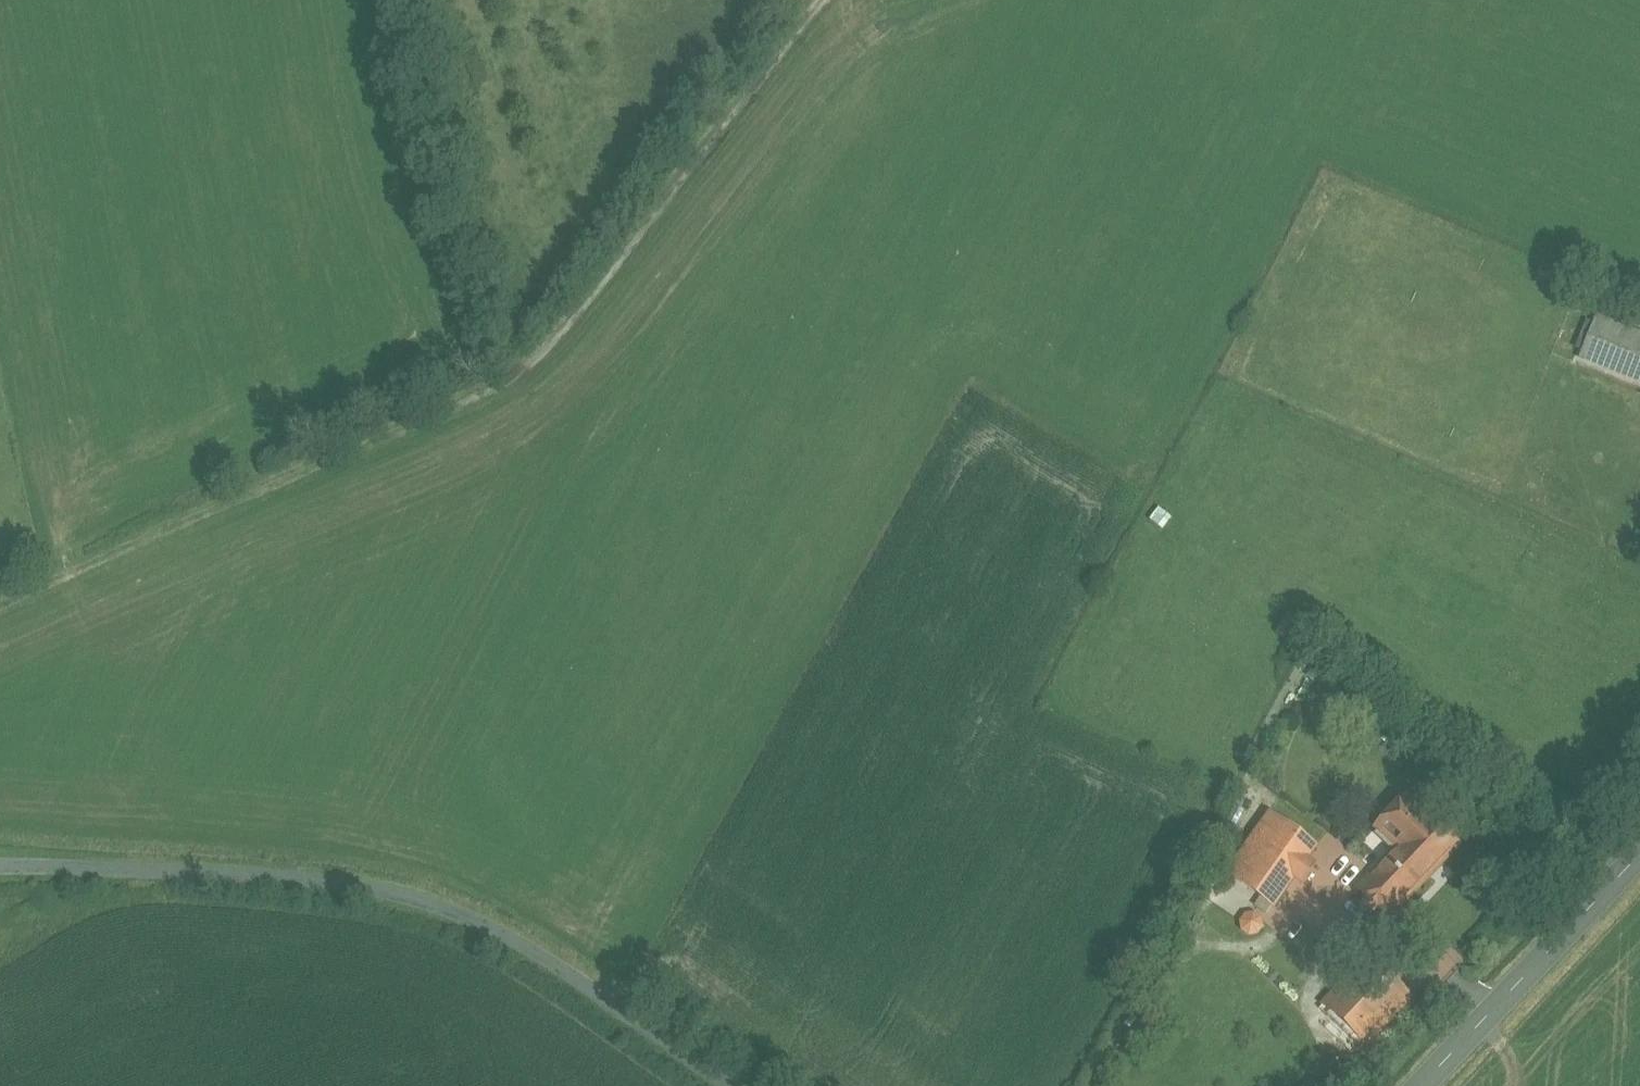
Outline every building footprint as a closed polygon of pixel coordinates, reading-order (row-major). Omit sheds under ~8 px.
[(1577,364),(1639,387),(1639,336),(1594,319),(1577,364)] [(1380,917),(1389,925),(1456,851),(1403,803),(1376,833),(1394,849),(1354,894),(1365,904),(1357,913),(1372,926),(1380,917)] [(1272,813),(1223,878),(1271,915),(1295,883),(1304,890),(1321,867),(1312,860),(1320,850),(1272,813)] [(1258,939),(1264,931),(1262,921),(1254,915),(1244,917),(1238,925),(1240,935),(1248,940),(1258,939)] [(1321,1007),(1358,1042),(1392,1005),(1355,971),(1321,1007)]
